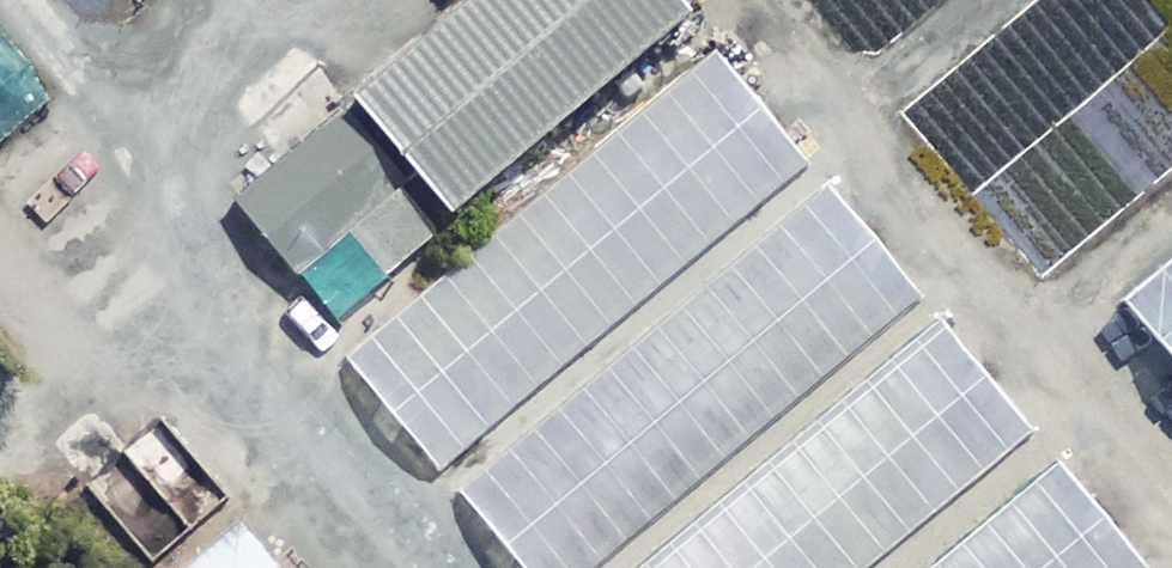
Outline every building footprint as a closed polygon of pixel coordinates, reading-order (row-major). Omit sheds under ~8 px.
[(670,0),(478,0),(359,102),(351,93),(229,197),(331,315),(683,15),(670,0)] [(347,356),(438,465),(813,155),(721,46),(347,356)] [(524,567),(594,567),(927,293),(835,183),(461,493),(524,567)] [(1121,303),(1171,363),(1171,259),(1121,303)] [(1031,430),(939,320),(640,567),(864,567),(1031,430)] [(124,456),(92,423),(54,460),(157,565),(225,498),(154,427),(124,456)] [(1154,567),(1062,458),(929,567),(1153,567),(1154,567)] [(245,528),(197,567),(279,567),(245,528)]
